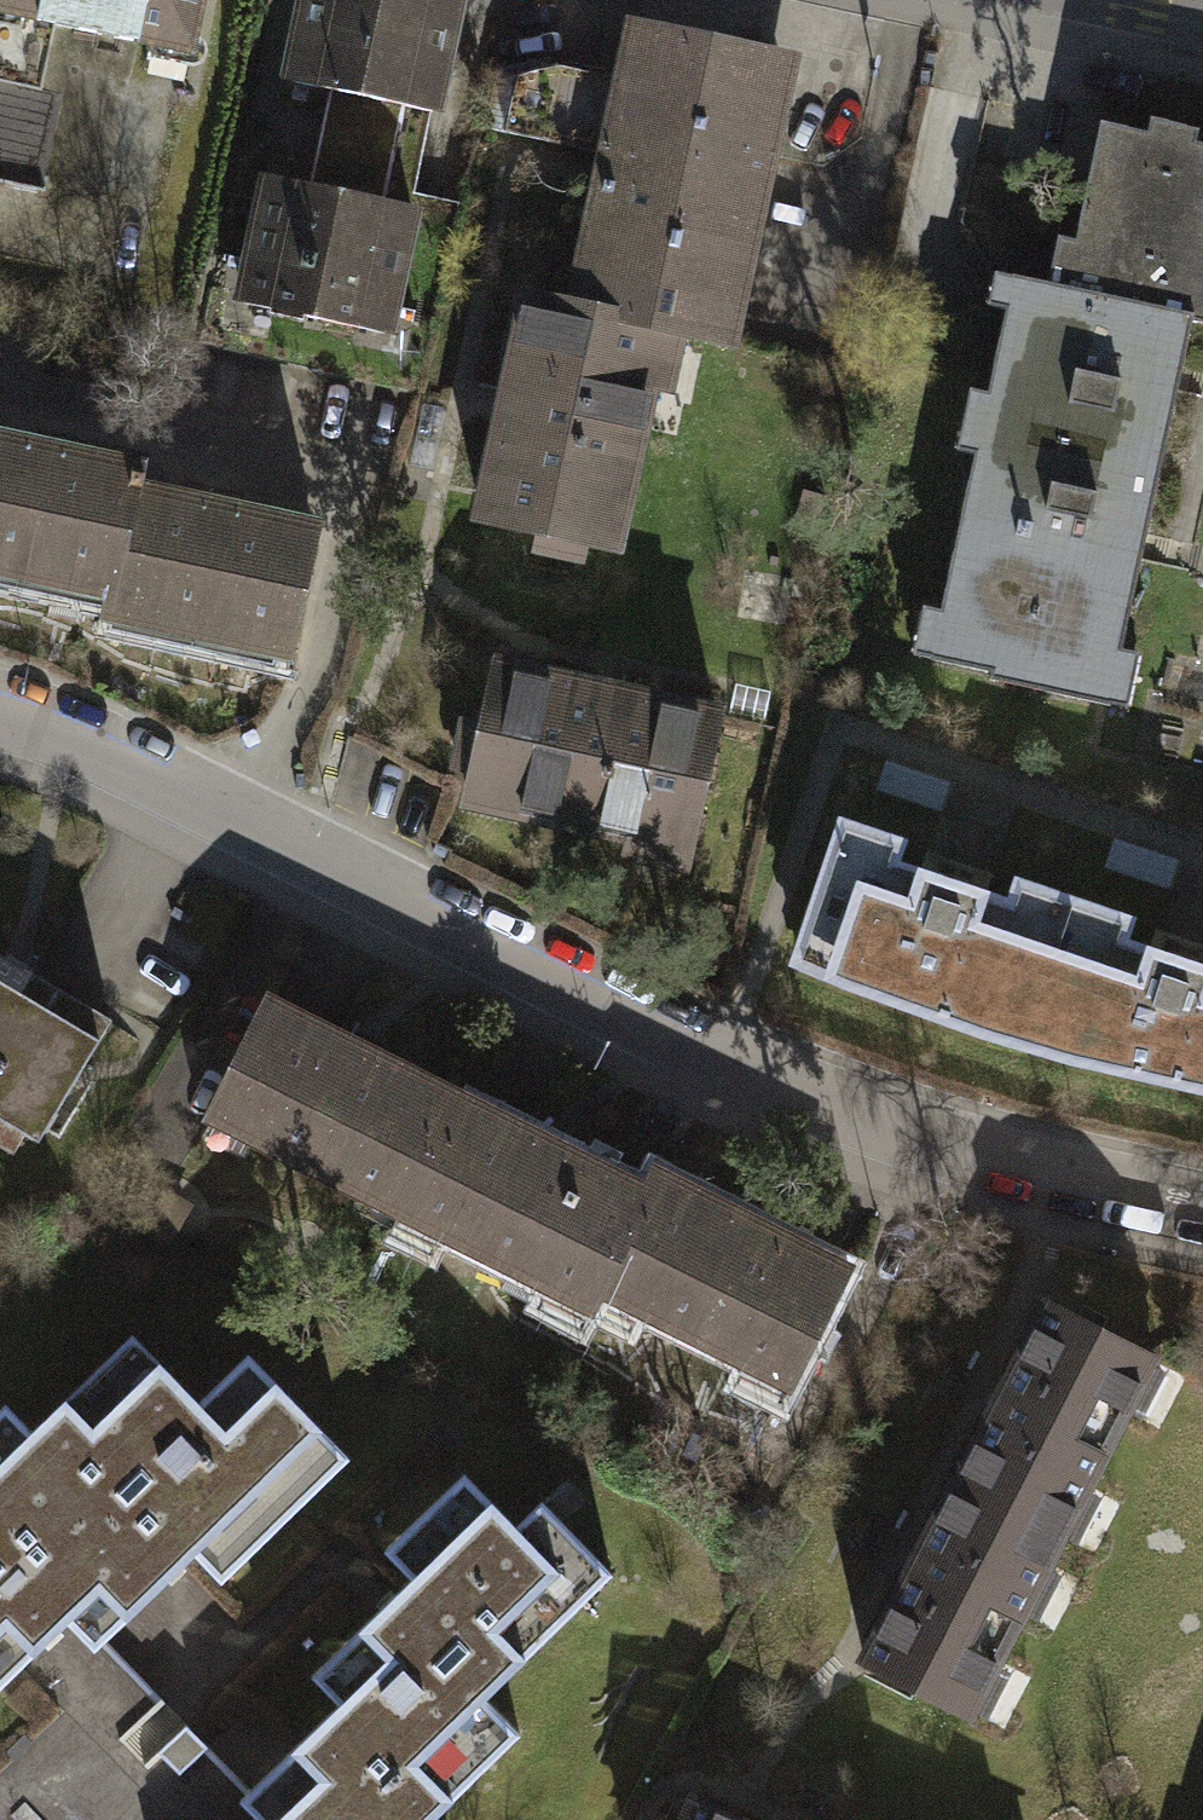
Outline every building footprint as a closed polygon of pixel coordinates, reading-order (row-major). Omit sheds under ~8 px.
[(54,32),(56,24),(192,54),(203,0),(0,0),(0,21),(54,32)] [(291,81),(347,93),(406,106),(432,111),(456,0),(308,0),(291,81)] [(42,86),(54,32),(0,21),(0,77),(42,86)] [(636,24),(625,76),(567,63),(495,80),(486,128),(547,141),(546,136),(548,123),(557,121),(613,134),(608,156),(620,158),(615,183),(603,180),(594,219),(620,224),(611,268),(585,262),(575,308),(661,327),(660,329),(727,344),(778,111),(789,57),(636,24)] [(0,77),(0,181),(21,186),(42,86),(0,77)] [(327,188),(270,176),(242,303),(385,333),(412,207),(385,201),(406,106),(347,93),(327,188)] [(1064,291),(1193,319),(1193,322),(1202,324),(1202,144),(1183,140),(1186,127),(1151,119),(1148,133),(1101,122),(1064,291)] [(1012,280),(981,421),(1162,461),(1193,322),(1193,319),(1064,291),(1012,280)] [(528,298),(481,516),(614,545),(660,329),(661,327),(575,308),(528,298)] [(1109,705),(1162,461),(981,421),(929,659),(990,672),(989,679),(1109,705)] [(0,437),(0,562),(111,586),(136,473),(137,467),(0,437)] [(145,475),(136,473),(111,586),(107,606),(289,645),(314,526),(142,489),(145,475)] [(717,713),(498,665),(468,799),(688,847),(717,713)] [(994,1037),(1028,1047),(1035,1017),(1075,900),(1018,880),(1009,901),(896,863),(902,842),(841,821),(802,935),(849,952),(842,984),(994,1037)] [(1075,900),(1035,1017),(1028,1047),(1073,1060),(1202,1090),(1202,967),(1124,941),(1131,920),(1075,900)] [(38,1140),(110,1020),(0,954),(0,1117),(38,1140)] [(209,1117),(400,1213),(459,1096),(268,1000),(209,1117)] [(647,1191),(459,1096),(400,1213),(588,1307),(597,1289),(647,1191)] [(656,1172),(647,1191),(597,1289),(788,1385),(847,1268),(656,1172)] [(990,1417),(947,1499),(999,1525),(1011,1501),(1064,1528),(1152,1356),(1048,1303),(1004,1389),(1001,1388),(987,1415),(990,1417)] [(0,1407),(0,1519),(8,1528),(37,1500),(57,1520),(44,1532),(63,1552),(91,1525),(156,1591),(193,1554),(221,1582),(349,1457),(247,1353),(198,1401),(132,1334),(32,1431),(5,1403),(0,1407)] [(301,1740),(361,1802),(378,1786),(411,1819),(430,1819),(520,1733),(484,1696),(612,1573),(542,1500),(515,1526),(464,1472),(384,1550),(412,1578),(312,1674),(339,1703),(301,1740)] [(969,1713),(1064,1528),(1011,1501),(999,1525),(947,1499),(925,1545),(922,1545),(906,1571),(908,1573),(864,1659),(969,1713)] [(67,1622),(94,1650),(156,1591),(91,1525),(63,1552),(44,1532),(57,1520),(37,1500),(8,1528),(0,1519),(0,1687),(67,1622)] [(378,1786),(361,1802),(301,1740),(239,1800),(258,1819),(411,1819),(378,1786)] [(690,1797),(679,1819),(740,1819),(690,1797)]
